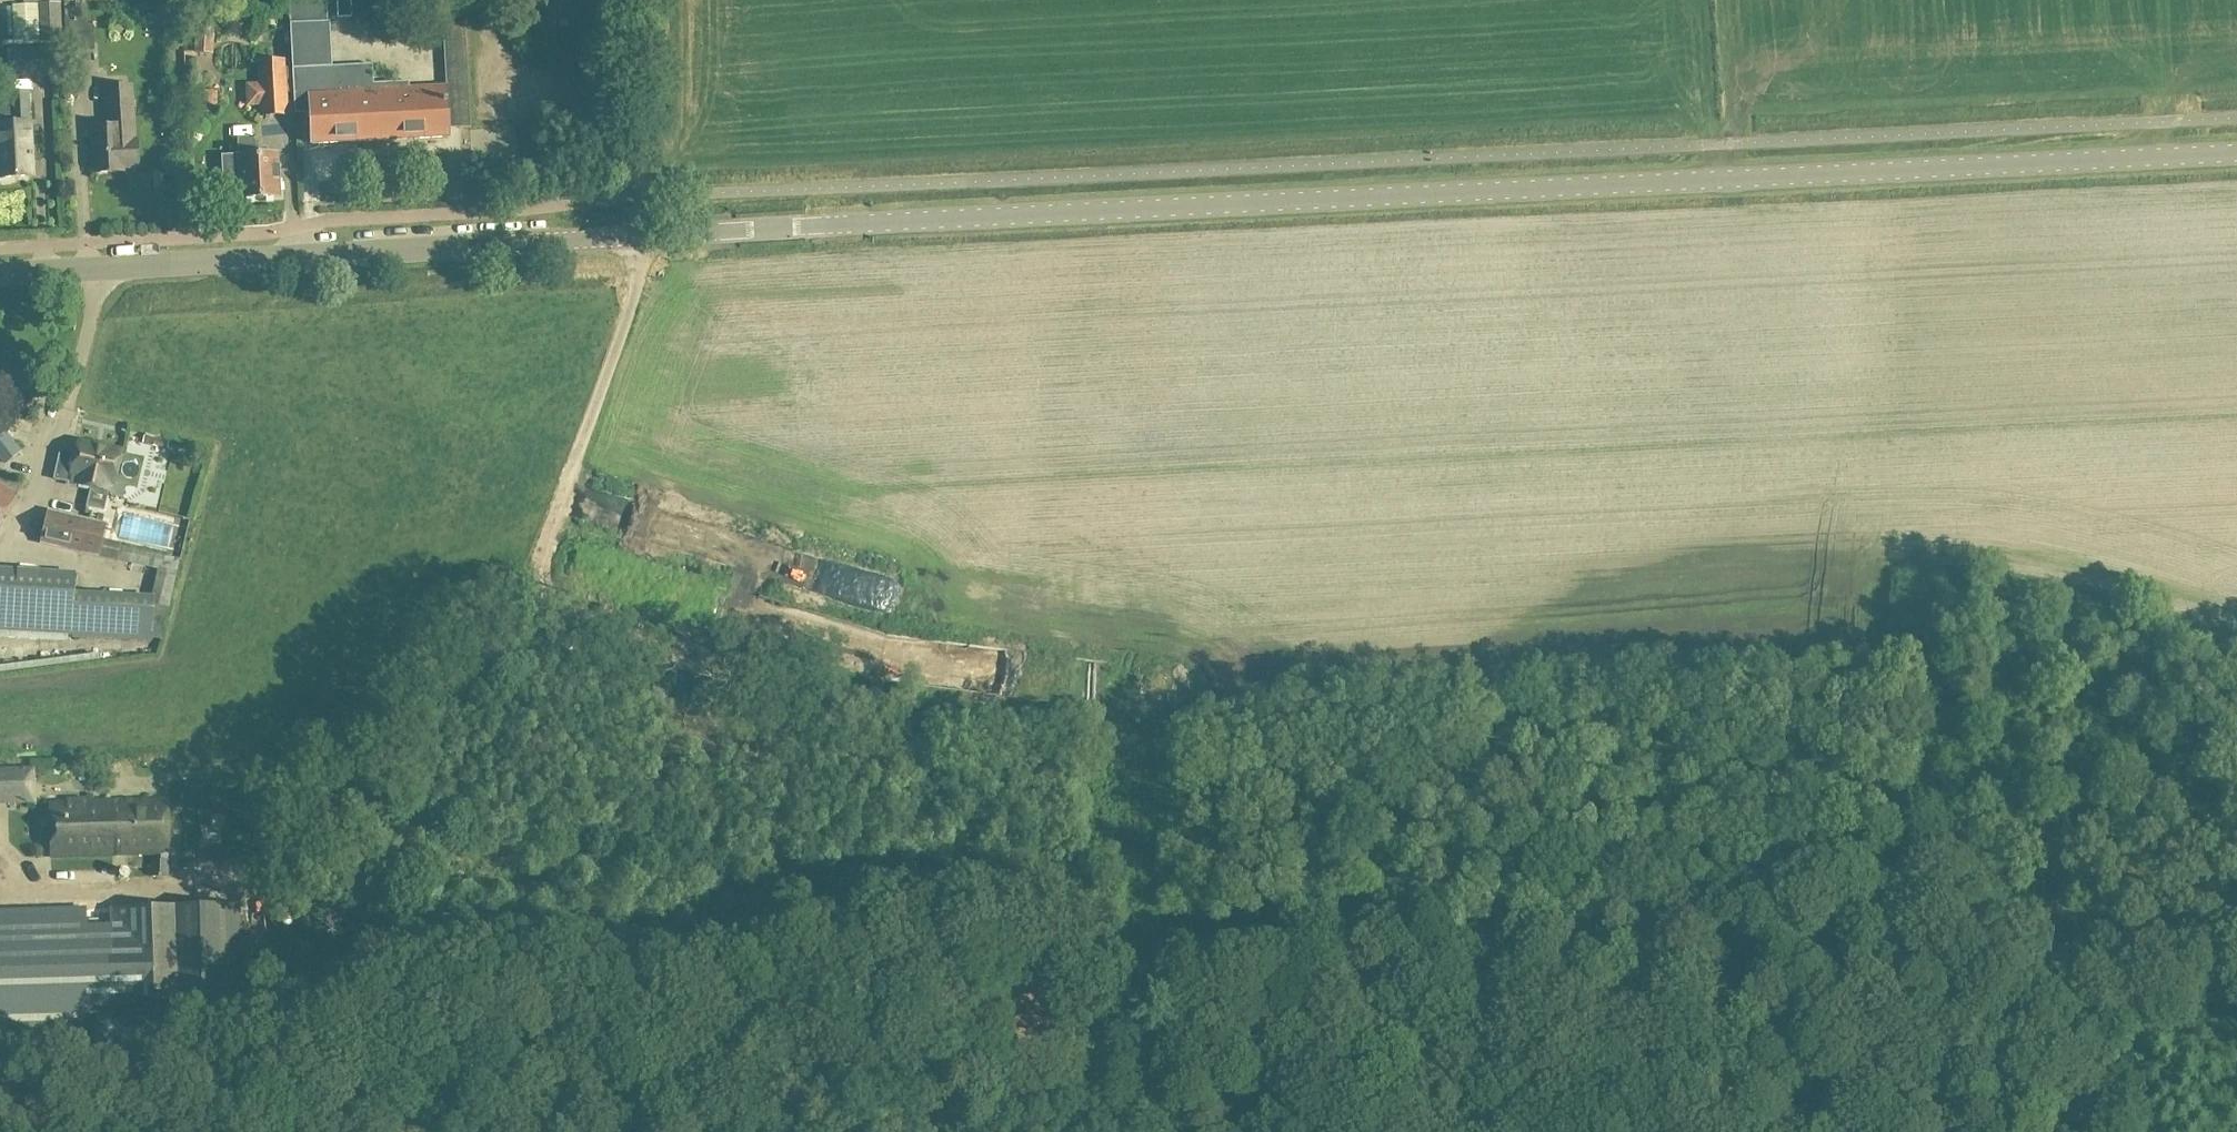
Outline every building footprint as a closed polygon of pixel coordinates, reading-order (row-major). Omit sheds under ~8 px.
[(24,2),(39,2),(40,41),(61,41),(60,0),(24,0),(24,2)] [(67,48),(70,48),(72,68),(83,67),(81,47),(92,47),(90,18),(82,18),(81,0),(64,0),(64,20),(67,48)] [(39,41),(36,2),(19,4),(22,43),(39,41)] [(372,65),(331,67),(328,22),(327,2),(289,4),(290,24),(294,105),(309,104),(311,145),(448,137),(445,86),(409,87),(408,81),(373,83),(372,65)] [(1,5),(2,35),(12,34),(10,5),(1,5)] [(211,52),(213,22),(196,21),(194,51),(211,52)] [(9,50),(11,72),(53,70),(52,48),(9,50)] [(288,114),(286,78),(285,59),(259,60),(261,115),(288,114)] [(92,126),(95,173),(121,171),(121,168),(137,167),(135,136),(133,136),(130,86),(104,88),(106,125),(92,126)] [(0,126),(0,177),(30,175),(28,125),(29,125),(28,102),(12,103),(13,125),(0,126)] [(278,153),(256,154),(255,137),(237,138),(237,154),(239,154),(239,156),(224,157),(224,179),(239,179),(240,198),(279,198),(278,153)] [(54,480),(109,492),(110,495),(123,498),(125,483),(114,481),(120,450),(76,441),(73,455),(59,452),(54,480)] [(0,487),(0,518),(14,495),(0,487)] [(105,524),(48,512),(41,542),(98,555),(105,524)] [(99,555),(117,559),(121,544),(102,540),(99,555)] [(0,567),(0,632),(151,641),(154,597),(74,592),(75,571),(0,567)] [(173,615),(181,616),(184,585),(176,584),(173,615)] [(34,801),(32,768),(0,770),(0,802),(34,801)] [(50,855),(151,852),(160,852),(161,859),(150,860),(150,876),(168,876),(167,859),(167,853),(165,800),(49,802),(50,855)] [(239,903),(191,904),(193,1002),(241,1001),(239,903)] [(157,905),(109,906),(111,1004),(160,1003),(157,905)] [(88,1023),(84,909),(0,911),(0,1026),(88,1023)]
